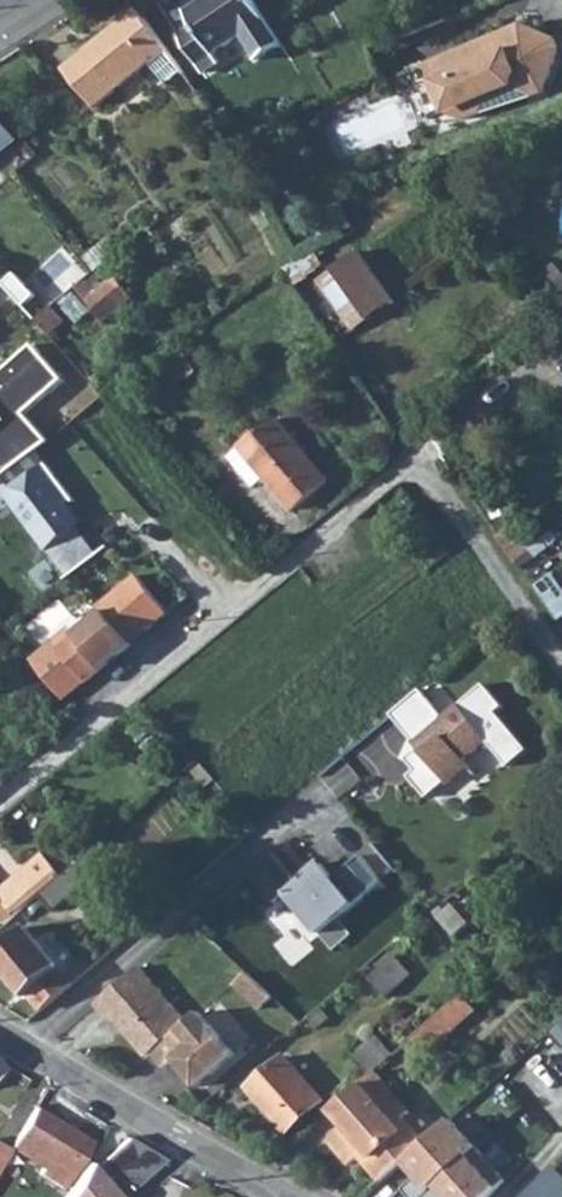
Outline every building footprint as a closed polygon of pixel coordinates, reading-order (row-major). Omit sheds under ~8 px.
[(251,0),(208,0),(189,13),(198,27),(182,38),(205,74),(221,63),(216,54),(242,37),(258,62),(281,47),(251,0)] [(186,73),(146,10),(70,68),(100,106),(153,66),(168,86),(186,73)] [(519,21),(498,29),(513,35),(534,27),(519,21)] [(556,36),(534,27),(513,35),(498,29),(422,60),(443,110),(457,115),(479,107),(488,88),(508,81),(529,90),(539,86),(560,45),(556,36)] [(488,88),(479,107),(529,90),(508,81),(488,88)] [(0,115),(0,155),(19,140),(0,115)] [(360,255),(335,273),(369,322),(395,304),(360,255)] [(117,274),(87,298),(105,320),(135,296),(117,274)] [(54,303),(39,316),(50,329),(64,316),(54,303)] [(4,472),(40,442),(16,414),(55,382),(26,347),(0,369),(0,468),(4,472)] [(239,447),(291,510),(326,481),(274,418),(239,447)] [(14,509),(68,577),(103,553),(79,523),(86,518),(70,499),(75,495),(47,459),(10,489),(21,503),(14,509)] [(137,574),(116,591),(147,627),(167,610),(137,574)] [(116,591),(98,606),(103,613),(105,612),(118,628),(130,641),(147,627),(116,591)] [(55,643),(32,662),(61,700),(83,680),(86,682),(125,649),(111,634),(118,628),(105,612),(103,613),(61,649),(55,643)] [(118,628),(111,634),(125,649),(131,643),(130,641),(118,628)] [(421,687),(391,713),(420,746),(406,757),(416,768),(409,775),(427,796),(447,779),(450,782),(470,764),(464,757),(488,739),(510,765),(529,748),(498,711),(504,705),(485,682),(445,716),(421,687)] [(377,843),(366,853),(386,877),(398,866),(377,843)] [(4,924),(15,914),(62,875),(42,851),(0,886),(0,918),(4,924)] [(275,852),(251,872),(276,902),(287,892),(321,933),(383,880),(361,854),(334,877),(321,862),(299,880),(275,852)] [(82,866),(49,893),(58,902),(90,875),(82,866)] [(43,1008),(73,982),(27,927),(0,950),(0,966),(27,997),(31,994),(43,1008)] [(416,979),(400,961),(375,984),(391,1002),(416,979)] [(188,1022),(141,966),(96,1003),(111,1021),(115,1018),(147,1057),(153,1052),(188,1022)] [(425,1025),(438,1039),(474,1007),(461,993),(425,1025)] [(319,1005),(308,1014),(318,1026),(329,1016),(319,1005)] [(188,1022),(153,1052),(166,1067),(175,1060),(197,1085),(236,1053),(200,1012),(188,1022)] [(550,1028),(561,1043),(561,1017),(550,1028)] [(425,1025),(403,1044),(415,1058),(438,1039),(425,1025)] [(367,1044),(382,1062),(391,1055),(394,1052),(379,1035),(367,1044)] [(286,1054),(247,1088),(290,1134),(327,1101),(286,1054)] [(361,1155),(383,1180),(405,1161),(426,1142),(404,1117),(411,1111),(389,1086),(384,1091),(368,1075),(339,1102),(355,1117),(346,1124),(330,1138),(352,1163),(361,1155)] [(339,1102),(330,1109),(346,1124),(355,1117),(339,1102)] [(35,1107),(11,1148),(41,1166),(38,1172),(67,1186),(84,1156),(93,1141),(35,1107)] [(426,1142),(405,1161),(430,1189),(437,1184),(448,1196),(486,1196),(505,1179),(451,1120),(426,1142)] [(164,1160),(128,1138),(102,1162),(127,1192),(130,1190),(164,1160)] [(11,1148),(0,1141),(0,1167),(11,1148)] [(67,1186),(64,1191),(58,1196),(121,1196),(127,1192),(102,1162),(84,1156),(67,1186)] [(550,1171),(523,1196),(561,1196),(561,1182),(550,1171)]
